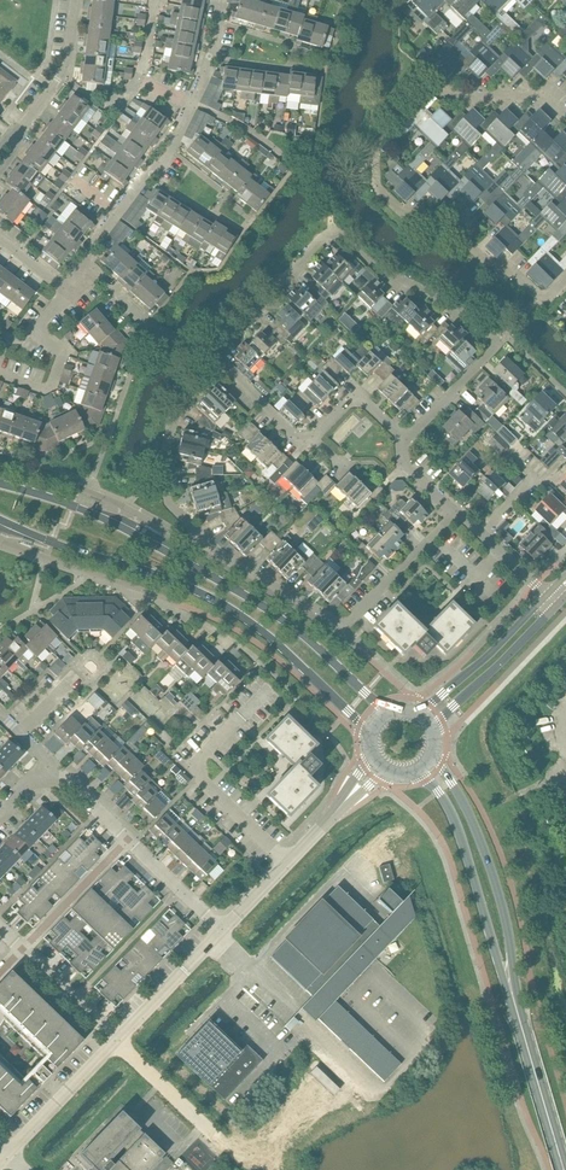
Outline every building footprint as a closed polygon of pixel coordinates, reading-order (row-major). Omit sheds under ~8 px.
[(88,13),(112,16),(113,2),(93,0),(92,0),(91,7),(89,7),(88,13)] [(202,10),(203,3),(207,3),(208,0),(182,0),(181,6),(202,10)] [(253,1),(254,0),(240,0),(239,3),(229,3),(227,10),(233,12),(231,17),(247,22),(253,1)] [(259,29),(267,0),(262,0),(261,4),(253,1),(247,22),(255,24),(254,28),(259,29)] [(273,29),(278,9),(271,7),(273,0),(267,0),(259,29),(264,31),(265,27),(273,29)] [(278,9),(273,29),(280,32),(279,35),(284,37),(293,6),(295,0),(289,0),(286,11),(278,9)] [(293,6),(284,37),(289,38),(290,35),(297,37),(298,37),(304,16),(296,14),(299,1),(296,0),(295,0),(293,6)] [(406,4),(415,13),(419,8),(429,17),(424,22),(437,34),(441,29),(444,32),(449,27),(446,24),(447,23),(434,11),(445,0),(411,0),(406,4)] [(451,6),(467,21),(468,21),(474,27),(485,38),(491,32),(473,15),(480,8),(475,2),(477,0),(456,0),(451,6)] [(484,4),(501,20),(502,20),(508,26),(519,37),(525,31),(506,13),(502,17),(497,12),(509,0),(488,0),(484,4)] [(525,9),(530,3),(527,0),(515,0),(525,9)] [(172,13),(171,18),(202,24),(204,19),(200,18),(202,10),(181,6),(179,14),(172,13)] [(90,20),(89,27),(110,30),(112,16),(88,13),(87,19),(90,20)] [(297,37),(295,44),(300,45),(301,42),(309,44),(315,23),(317,17),(305,13),(304,16),(298,37),(297,37)] [(541,14),(525,31),(519,37),(504,53),(510,59),(501,68),(513,79),(521,71),(532,59),(531,59),(516,44),(524,36),(528,40),(548,20),(541,14)] [(170,22),(170,25),(177,26),(176,32),(196,36),(198,28),(201,29),(202,24),(171,18),(170,22)] [(480,79),(487,71),(499,59),(498,58),(487,48),(508,26),(502,20),(501,20),(491,32),(485,38),(470,53),(476,58),(468,67),(480,79)] [(468,21),(467,21),(437,53),(443,58),(435,66),(447,77),(462,62),(468,67),(476,58),(470,53),(465,58),(454,48),(474,27),(468,21)] [(321,51),(322,46),(328,48),(333,29),(315,23),(309,44),(316,46),(315,50),(321,51)] [(565,35),(565,23),(537,53),(543,59),(534,68),(546,79),(554,71),(565,59),(550,44),(558,35),(562,39),(565,35)] [(85,34),(84,40),(108,43),(110,30),(89,27),(88,35),(85,34)] [(195,44),(196,36),(176,32),(174,40),(167,38),(166,43),(197,49),(198,44),(195,44)] [(86,47),(85,54),(106,57),(108,43),(84,40),(83,46),(86,47)] [(170,57),(191,61),(193,54),(196,55),(197,49),(166,43),(165,48),(172,49),(170,57)] [(487,71),(493,76),(501,68),(510,59),(504,53),(498,58),(499,59),(487,71)] [(521,71),(526,76),(534,68),(543,59),(537,53),(531,59),(532,59),(521,71)] [(81,62),(81,68),(112,72),(114,58),(106,57),(85,54),(84,62),(81,62)] [(189,69),(191,61),(170,57),(169,65),(162,63),(161,69),(192,75),(193,70),(189,69)] [(560,77),(565,70),(565,58),(565,59),(554,71),(560,77)] [(222,89),(235,91),(238,69),(221,67),(220,72),(215,71),(214,72),(212,76),(222,81),(221,89),(222,89)] [(245,70),(238,69),(235,91),(240,91),(239,99),(247,100),(251,68),(246,67),(245,70)] [(16,81),(0,68),(0,82),(1,83),(0,85),(0,102),(16,81)] [(110,86),(112,72),(81,68),(80,74),(83,74),(82,82),(110,86)] [(255,93),(261,94),(264,73),(256,72),(256,68),(251,68),(247,100),(254,101),(255,93)] [(296,70),(290,69),(289,76),(287,98),(286,98),(286,101),(299,103),(300,96),(303,75),(295,73),(296,70)] [(272,109),(273,103),(277,71),(272,70),(271,74),(264,73),(261,94),(269,95),(267,109),(272,109)] [(282,72),(277,71),(273,103),(278,103),(278,96),(286,98),(287,98),(289,76),(282,75),(282,72)] [(300,96),(299,103),(318,105),(319,98),(320,91),(322,77),(316,77),(317,73),(311,72),(311,76),(303,75),(300,96)] [(209,83),(221,89),(222,81),(212,76),(209,83)] [(222,89),(221,89),(209,83),(206,90),(219,96),(222,89)] [(203,96),(216,102),(219,96),(206,90),(203,96)] [(65,100),(62,105),(81,119),(89,108),(86,105),(78,99),(73,95),(68,102),(65,100)] [(81,96),(78,99),(86,105),(89,102),(81,96)] [(203,96),(200,103),(213,109),(216,102),(203,96)] [(133,98),(131,101),(141,108),(144,103),(134,99),(133,98)] [(147,112),(142,118),(159,131),(164,124),(167,126),(170,122),(144,103),(141,108),(147,112)] [(72,130),(81,119),(62,105),(58,110),(60,112),(56,118),(72,130)] [(197,109),(193,116),(206,122),(209,116),(197,109)] [(401,128),(399,129),(405,135),(406,133),(407,133),(413,126),(415,124),(432,140),(420,153),(427,158),(449,135),(443,130),(449,124),(452,121),(440,109),(432,117),(426,112),(416,123),(411,117),(401,128)] [(476,130),(480,126),(485,121),(473,109),(459,124),(454,130),(465,140),(453,153),(460,159),(482,136),(476,130)] [(499,140),(487,153),(493,159),(515,136),(509,130),(516,123),(518,121),(506,110),(487,129),(499,140)] [(512,161),(518,167),(549,136),(543,130),(552,121),(540,110),(522,128),(516,123),(509,130),(515,136),(521,130),(532,141),(512,161)] [(236,113),(235,118),(244,123),(245,114),(236,113)] [(190,123),(203,129),(206,122),(193,116),(190,123)] [(64,141),(72,130),(56,118),(51,124),(49,122),(45,127),(64,141)] [(131,121),(129,125),(154,143),(158,139),(155,137),(159,131),(142,118),(137,125),(131,121)] [(187,130),(199,135),(200,136),(203,129),(190,123),(187,130)] [(449,135),(454,130),(449,124),(443,130),(449,135)] [(131,133),(127,140),(144,152),(149,145),(151,147),(154,143),(129,125),(126,129),(131,133)] [(288,125),(287,134),(295,135),(296,126),(288,125)] [(94,129),(100,134),(103,130),(97,126),(94,129)] [(486,132),(480,126),(476,130),(482,136),(486,132)] [(44,133),(39,139),(55,152),(64,141),(45,127),(41,132),(44,133)] [(91,134),(97,139),(100,134),(94,129),(91,134)] [(194,142),(199,135),(187,130),(184,136),(194,142)] [(518,167),(524,173),(527,176),(530,173),(527,169),(542,154),(544,152),(555,163),(549,169),(555,174),(559,170),(564,165),(565,164),(560,159),(564,155),(565,152),(565,135),(564,133),(563,132),(554,141),(549,136),(518,167)] [(106,134),(103,138),(107,142),(113,145),(113,146),(116,142),(106,134)] [(183,150),(197,160),(210,144),(200,136),(199,135),(194,142),(184,136),(181,142),(186,146),(183,150)] [(245,141),(244,142),(255,150),(255,149),(259,144),(248,137),(245,141)] [(113,146),(113,145),(107,142),(103,138),(100,142),(116,154),(112,161),(129,173),(133,167),(136,169),(139,165),(113,146)] [(216,149),(210,144),(197,160),(203,165),(201,168),(205,171),(225,146),(228,141),(225,138),(216,149)] [(47,163),(55,152),(39,139),(34,145),(32,144),(28,149),(47,163)] [(116,142),(113,146),(139,165),(142,160),(139,158),(144,152),(127,140),(122,146),(116,142)] [(228,141),(225,146),(205,171),(209,175),(211,172),(217,177),(230,160),(224,155),(232,144),(228,141)] [(264,148),(259,144),(255,149),(260,153),(264,148)] [(382,149),(386,153),(390,149),(386,145),(382,149)] [(77,152),(83,157),(87,152),(80,147),(77,152)] [(27,155),(22,161),(39,174),(47,163),(28,149),(25,154),(27,155)] [(96,149),(92,155),(95,157),(99,157),(101,154),(96,149)] [(74,156),(80,161),(83,157),(77,152),(74,156)] [(398,164),(386,176),(398,187),(396,190),(408,201),(413,196),(416,193),(417,192),(422,198),(428,191),(437,182),(431,176),(426,182),(414,171),(427,158),(420,153),(404,170),(398,164)] [(453,153),(431,176),(437,182),(428,191),(440,202),(448,194),(454,199),(462,191),(470,182),(464,176),(459,182),(448,171),(460,159),(453,153)] [(487,153),(464,176),(470,182),(462,191),(473,203),(492,184),(497,189),(510,175),(504,170),(492,182),(481,172),(493,159),(487,153)] [(230,160),(217,177),(223,182),(221,184),(225,188),(245,163),(235,154),(230,160)] [(30,185),(39,174),(22,161),(18,167),(15,166),(12,170),(30,185)] [(124,180),(129,173),(112,161),(101,177),(107,181),(110,176),(124,186),(127,182),(124,180)] [(249,166),(245,163),(225,188),(229,191),(232,188),(237,193),(238,193),(251,176),(244,171),(249,166)] [(281,163),(277,168),(283,174),(288,169),(281,163)] [(549,169),(527,192),(533,198),(545,185),(557,196),(551,202),(557,208),(565,199),(565,198),(565,197),(561,192),(565,187),(565,167),(564,165),(555,174),(549,169)] [(64,169),(61,173),(67,178),(70,174),(64,169)] [(22,196),(30,185),(12,170),(8,175),(10,177),(6,183),(22,196)] [(234,197),(233,198),(237,202),(240,199),(246,204),(259,187),(253,182),(257,176),(256,176),(257,175),(254,172),(253,173),(251,176),(238,193),(237,193),(234,197)] [(61,173),(57,178),(64,183),(67,178),(61,173)] [(505,215),(511,221),(526,206),(530,201),(533,198),(527,192),(515,205),(504,194),(516,181),(510,175),(497,189),(502,195),(484,213),(496,225),(500,221),(505,215)] [(57,178),(52,184),(59,189),(64,183),(57,178)] [(5,193),(2,198),(20,212),(29,201),(22,196),(6,183),(5,184),(12,189),(8,195),(5,193)] [(259,187),(246,204),(252,209),(250,211),(254,215),(274,190),(269,186),(265,192),(259,187)] [(147,209),(157,216),(168,198),(154,189),(152,193),(148,190),(143,197),(150,202),(146,208),(147,209)] [(44,195),(50,200),(53,196),(47,191),(44,195)] [(135,200),(146,208),(150,202),(143,197),(139,194),(135,200)] [(41,200),(47,204),(50,200),(44,195),(41,200)] [(20,212),(2,198),(0,200),(0,204),(0,205),(0,215),(12,224),(20,212)] [(157,216),(154,221),(160,225),(160,226),(164,228),(182,202),(177,199),(175,202),(168,198),(157,216)] [(553,235),(559,241),(564,235),(565,234),(565,199),(557,208),(551,202),(537,217),(529,225),(535,231),(547,219),(558,229),(553,235)] [(147,209),(146,208),(135,200),(130,206),(142,215),(147,209)] [(55,201),(51,207),(55,210),(59,204),(55,201)] [(530,201),(526,206),(530,211),(535,206),(530,201)] [(164,228),(164,229),(168,232),(172,225),(179,230),(191,212),(184,207),(186,204),(182,202),(164,228)] [(79,206),(67,221),(83,234),(88,228),(91,230),(95,225),(81,215),(85,210),(79,206)] [(130,206),(126,212),(137,220),(138,221),(138,220),(142,215),(130,206)] [(42,222),(47,215),(42,211),(41,211),(35,218),(42,222)] [(133,226),(137,220),(126,212),(121,218),(133,226)] [(191,212),(179,230),(186,234),(182,240),(186,242),(204,216),(199,213),(197,216),(191,212)] [(513,255),(517,250),(535,231),(529,225),(517,238),(506,227),(511,221),(505,215),(500,221),(505,227),(487,246),(499,257),(507,249),(513,255)] [(204,216),(186,242),(197,250),(198,248),(201,244),(212,225),(206,221),(208,218),(204,216)] [(47,221),(53,226),(78,246),(81,242),(79,240),(83,234),(67,221),(62,227),(50,218),(47,221)] [(214,247),(226,230),(219,225),(221,222),(216,219),(212,225),(213,226),(201,244),(198,248),(205,252),(210,244),(214,247)] [(133,226),(137,230),(142,223),(138,220),(138,221),(137,220),(133,226)] [(78,246),(53,226),(47,221),(44,226),(55,235),(50,241),(67,254),(72,248),(75,250),(78,246)] [(131,229),(119,221),(115,227),(126,236),(131,229)] [(115,227),(110,233),(122,242),(126,236),(115,227)] [(24,233),(30,238),(33,233),(27,229),(24,233)] [(130,239),(135,233),(131,229),(126,236),(130,239)] [(226,230),(214,247),(219,250),(215,257),(221,261),(239,234),(234,231),(232,234),(226,230)] [(39,233),(35,238),(40,242),(43,237),(39,233)] [(117,247),(122,242),(110,233),(106,239),(117,247)] [(542,246),(543,246),(549,252),(559,241),(553,235),(542,246)] [(165,237),(159,246),(165,251),(169,246),(172,241),(165,237)] [(112,253),(117,247),(106,239),(101,245),(105,247),(112,253)] [(50,241),(39,256),(52,266),(53,265),(57,267),(67,254),(50,241)] [(174,250),(169,246),(165,251),(171,255),(174,250)] [(127,256),(117,247),(112,253),(107,258),(104,256),(100,260),(113,272),(127,256)] [(321,261),(342,282),(350,274),(352,276),(356,272),(358,274),(364,268),(346,251),(341,256),(337,253),(325,265),(321,261)] [(163,254),(160,258),(166,262),(169,258),(163,254)] [(179,254),(177,256),(176,259),(182,264),(186,259),(179,254)] [(548,287),(565,268),(565,257),(559,265),(547,254),(528,272),(540,284),(542,282),(548,287)] [(127,256),(113,272),(119,277),(116,280),(120,283),(141,259),(138,256),(133,261),(127,256)] [(141,259),(120,283),(124,286),(130,291),(132,289),(147,273),(149,270),(151,268),(145,262),(141,259)] [(189,269),(192,269),(192,268),(196,262),(191,259),(186,266),(189,269)] [(318,283),(313,288),(326,300),(331,294),(331,293),(333,294),(343,284),(342,282),(321,261),(313,270),(317,273),(313,278),(318,283)] [(14,274),(9,270),(7,273),(1,268),(0,270),(0,292),(14,274)] [(129,293),(127,294),(132,298),(134,295),(140,300),(154,284),(150,281),(154,275),(152,274),(149,270),(147,273),(132,289),(130,291),(129,293)] [(367,270),(362,275),(371,283),(375,278),(367,270)] [(10,302),(23,285),(17,280),(19,278),(14,274),(0,292),(0,294),(10,302)] [(384,286),(376,278),(359,296),(377,313),(388,301),(383,296),(385,294),(380,290),(384,286)] [(154,284),(140,300),(146,306),(143,308),(147,312),(155,303),(159,307),(168,297),(154,284)] [(23,285),(10,302),(21,310),(35,294),(34,293),(36,291),(31,287),(29,289),(23,285)] [(326,300),(313,288),(309,293),(303,288),(299,292),(295,288),(287,297),(305,314),(311,319),(328,302),(326,300)] [(284,319),(275,328),(287,340),(289,341),(290,342),(305,327),(305,325),(299,320),(305,314),(287,297),(292,302),(279,315),(284,319)] [(388,301),(377,313),(382,318),(390,310),(394,314),(390,317),(398,325),(404,319),(409,324),(426,307),(426,306),(421,311),(408,298),(404,303),(400,299),(394,306),(388,301)] [(94,309),(88,315),(78,323),(88,334),(104,320),(99,314),(101,312),(97,307),(95,309),(94,309)] [(426,307),(409,324),(427,341),(445,322),(445,321),(438,328),(433,324),(435,322),(431,318),(434,314),(426,307)] [(346,313),(339,320),(354,335),(361,328),(346,313)] [(8,320),(3,326),(7,330),(12,323),(8,320)] [(101,342),(104,347),(112,346),(105,337),(115,329),(111,324),(109,326),(104,320),(88,334),(98,345),(101,342)] [(445,322),(427,341),(434,334),(451,351),(468,333),(460,325),(456,329),(452,325),(450,327),(445,322)] [(70,331),(64,336),(67,340),(73,335),(76,332),(73,328),(70,331)] [(245,341),(244,342),(262,358),(278,341),(282,345),(287,340),(275,328),(266,337),(262,333),(250,346),(245,341)] [(105,337),(112,346),(108,356),(121,361),(127,343),(115,329),(105,337)] [(451,351),(446,356),(463,373),(468,368),(477,359),(473,356),(477,351),(463,339),(468,334),(468,333),(451,351)] [(250,370),(262,358),(244,342),(236,350),(240,353),(236,358),(242,363),(236,368),(249,380),(254,374),(250,370)] [(363,344),(352,355),(361,362),(371,351),(363,344)] [(119,366),(121,361),(108,356),(112,346),(104,347),(102,353),(99,352),(95,365),(114,372),(116,365),(119,366)] [(361,362),(357,366),(358,366),(369,377),(374,371),(379,376),(390,365),(393,362),(388,357),(376,346),(371,351),(361,362)] [(332,357),(327,362),(338,373),(343,368),(350,374),(358,366),(357,366),(361,362),(352,355),(346,349),(336,360),(332,357)] [(518,384),(516,382),(523,375),(507,359),(495,371),(514,388),(509,393),(522,406),(527,400),(517,390),(518,388),(518,384)] [(333,378),(338,373),(327,362),(322,368),(325,371),(314,382),(329,396),(340,385),(333,378)] [(114,372),(95,365),(90,378),(112,386),(114,381),(111,380),(114,372)] [(378,389),(389,399),(403,385),(392,374),(395,371),(390,365),(379,376),(384,382),(378,389)] [(445,381),(433,370),(428,375),(440,387),(445,381)] [(69,378),(70,377),(62,374),(59,381),(64,382),(66,377),(69,378)] [(90,378),(85,391),(105,398),(107,391),(110,392),(112,386),(90,378)] [(492,416),(495,414),(510,398),(489,378),(479,388),(483,392),(478,398),(484,403),(481,405),(492,416)] [(300,390),(295,396),(306,406),(311,401),(318,407),(329,396),(314,382),(304,393),(300,390)] [(280,383),(276,388),(282,393),(286,389),(280,383)] [(218,384),(207,395),(225,412),(235,401),(218,384)] [(265,385),(260,391),(265,396),(270,390),(265,385)] [(420,401),(403,385),(389,399),(400,410),(403,407),(409,412),(420,401)] [(82,411),(88,417),(90,408),(103,412),(105,406),(102,405),(105,398),(85,391),(80,405),(84,406),(82,411)] [(527,410),(520,418),(526,424),(534,416),(541,423),(557,406),(543,393),(527,410)] [(51,395),(43,399),(44,411),(45,412),(56,407),(53,401),(51,395)] [(203,413),(197,422),(213,431),(216,425),(214,423),(225,412),(207,395),(196,407),(203,413)] [(284,397),(275,406),(280,411),(279,412),(293,426),(304,415),(301,412),(306,406),(295,396),(289,402),(284,397)] [(60,398),(53,401),(56,407),(57,410),(63,407),(60,398)] [(0,415),(0,432),(2,433),(1,435),(7,437),(15,414),(17,408),(12,406),(10,404),(5,402),(3,406),(0,415)] [(487,421),(489,419),(492,416),(481,405),(476,410),(487,421)] [(98,426),(103,412),(90,408),(88,417),(79,421),(85,433),(98,426)] [(463,415),(460,412),(445,427),(459,441),(471,428),(476,432),(484,424),(468,409),(463,415)] [(61,414),(66,425),(71,436),(78,433),(79,435),(85,433),(79,421),(88,417),(82,411),(77,414),(75,411),(68,414),(67,411),(61,414)] [(22,417),(15,414),(7,437),(13,439),(14,437),(21,439),(29,415),(23,413),(22,417)] [(56,420),(46,425),(46,436),(54,432),(60,445),(66,442),(64,439),(71,436),(66,425),(61,414),(55,416),(56,420)] [(36,418),(29,415),(21,439),(28,442),(27,444),(33,446),(37,433),(46,436),(46,425),(34,421),(36,418)] [(551,430),(546,436),(554,443),(559,438),(560,439),(561,439),(564,442),(565,440),(565,415),(564,417),(561,420),(556,416),(547,426),(551,430)] [(237,434),(243,439),(244,438),(255,426),(249,421),(237,434)] [(184,430),(180,445),(203,451),(207,436),(210,437),(210,436),(218,440),(221,435),(213,431),(197,422),(192,432),(184,430)] [(503,426),(497,432),(510,444),(512,446),(518,440),(504,425),(503,426)] [(244,448),(256,458),(270,444),(259,433),(260,432),(255,426),(244,438),(249,443),(244,448)] [(37,433),(33,446),(47,451),(60,445),(54,432),(46,436),(37,433)] [(490,442),(501,453),(509,445),(498,434),(490,442)] [(270,444),(256,458),(266,468),(261,472),(268,479),(272,474),(288,458),(282,453),(281,455),(270,444)] [(195,465),(195,476),(212,475),(212,468),(199,465),(203,451),(180,445),(176,460),(195,465)] [(544,457),(540,461),(548,469),(562,454),(557,449),(547,459),(544,457)] [(470,453),(459,465),(450,474),(464,488),(480,471),(472,464),(477,459),(470,453)] [(289,490),(306,472),(309,469),(304,464),(301,467),(295,461),(293,463),(288,458),(272,474),(277,469),(282,474),(281,476),(288,483),(285,486),(289,490)] [(306,472),(289,490),(292,487),(302,496),(299,498),(306,505),(308,503),(309,502),(320,491),(331,479),(326,474),(317,483),(306,472)] [(345,498),(359,483),(348,472),(336,484),(331,479),(320,491),(326,496),(334,487),(345,498)] [(503,494),(506,497),(523,480),(517,474),(509,483),(506,483),(495,472),(489,479),(485,476),(480,480),(484,484),(478,490),(489,501),(495,494),(500,498),(503,494)] [(212,481),(212,475),(195,476),(195,486),(189,488),(194,503),(217,496),(212,481)] [(359,483),(345,498),(357,508),(363,513),(374,502),(376,499),(384,490),(379,485),(370,494),(359,483)] [(231,508),(226,493),(217,496),(194,503),(198,518),(206,516),(208,523),(219,516),(222,522),(237,512),(234,507),(231,508)] [(536,510),(536,511),(544,519),(540,524),(551,534),(555,538),(555,539),(560,533),(557,530),(565,521),(565,500),(562,504),(551,494),(536,510)] [(388,511),(390,513),(402,525),(407,519),(412,525),(416,520),(420,524),(428,515),(423,510),(419,506),(411,499),(406,504),(400,499),(388,511)] [(423,501),(419,506),(423,510),(428,505),(423,501)] [(223,535),(235,546),(251,528),(240,518),(237,512),(222,522),(228,531),(223,535)] [(397,530),(402,525),(390,513),(384,518),(388,522),(377,534),(394,551),(402,543),(398,539),(402,535),(397,530)] [(505,520),(495,530),(508,543),(513,538),(505,531),(510,525),(505,520)] [(520,545),(525,550),(536,560),(552,544),(551,543),(555,538),(551,534),(540,524),(538,522),(529,532),(531,534),(520,545)] [(259,543),(265,549),(277,536),(271,530),(262,539),(251,528),(235,546),(246,557),(259,543)] [(265,558),(276,569),(298,546),(287,536),(282,541),(280,539),(285,533),(282,530),(277,536),(265,549),(270,554),(265,558)] [(356,548),(358,551),(368,560),(373,555),(378,560),(382,556),(386,559),(394,551),(377,534),(365,546),(361,542),(356,548)] [(297,547),(276,569),(288,580),(301,567),(306,572),(318,559),(313,553),(308,558),(297,547)] [(307,582),(318,593),(335,575),(318,559),(306,572),(312,577),(307,582)] [(355,576),(348,583),(354,589),(375,567),(368,560),(362,566),(360,564),(354,570),(352,573),(355,576)] [(342,602),(354,589),(348,583),(346,585),(335,575),(318,593),(330,604),(336,597),(342,602)] [(101,632),(110,641),(130,620),(124,615),(129,610),(115,597),(96,597),(96,604),(89,604),(89,633),(101,632)] [(78,633),(89,633),(89,604),(81,604),(81,598),(62,598),(49,612),(54,616),(49,622),(69,642),(78,633)] [(420,630),(414,624),(413,624),(412,624),(411,624),(410,624),(408,622),(410,620),(409,620),(395,606),(373,628),(403,656),(413,645),(415,647),(414,648),(424,658),(433,648),(432,646),(434,645),(445,655),(473,626),(451,605),(436,620),(438,621),(437,623),(436,623),(436,624),(435,624),(434,624),(433,624),(433,623),(427,630),(426,629),(421,629),(420,630)] [(156,622),(145,611),(129,628),(137,635),(131,642),(134,644),(156,622)] [(30,631),(47,647),(53,653),(56,650),(50,644),(57,636),(40,621),(30,631)] [(156,622),(134,644),(144,655),(155,643),(166,632),(166,631),(156,622)] [(156,657),(159,659),(181,637),(171,626),(166,631),(166,632),(155,643),(162,650),(156,657)] [(37,657),(47,647),(30,631),(20,641),(12,633),(11,633),(37,657)] [(11,633),(1,643),(24,666),(27,663),(29,661),(22,655),(28,649),(36,658),(37,657),(11,633)] [(181,637),(159,659),(162,662),(168,656),(176,663),(197,642),(196,641),(192,646),(181,637)] [(176,663),(175,665),(185,674),(207,652),(197,642),(176,663)] [(0,645),(0,662),(8,670),(15,663),(21,669),(24,666),(1,643),(0,645)] [(127,652),(122,657),(130,665),(135,660),(136,660),(127,652)] [(207,652),(185,674),(188,677),(194,671),(202,678),(222,657),(222,656),(217,661),(207,652)] [(73,659),(68,654),(62,660),(67,665),(73,659)] [(233,667),(222,657),(202,678),(207,673),(217,683),(233,667)] [(66,666),(58,659),(48,669),(56,677),(66,666)] [(6,688),(9,685),(1,677),(8,670),(0,662),(0,682),(6,688)] [(211,689),(214,692),(216,695),(220,692),(225,697),(244,677),(233,667),(217,683),(211,689)] [(8,695),(7,696),(13,702),(17,699),(9,691),(0,682),(0,688),(8,695)] [(156,685),(150,692),(156,697),(162,691),(156,685)] [(169,702),(174,698),(169,693),(164,697),(169,702)] [(185,695),(179,702),(189,712),(195,705),(185,695)] [(132,716),(137,711),(126,701),(121,706),(132,716)] [(200,722),(206,716),(196,705),(190,712),(200,722)] [(54,733),(65,744),(81,727),(74,720),(80,714),(76,711),(54,733)] [(81,727),(65,744),(69,741),(79,750),(95,734),(95,733),(101,727),(90,717),(87,721),(81,727)] [(290,771),(266,796),(288,818),(316,788),(306,778),(307,776),(309,777),(318,767),(308,758),(307,759),(305,757),(316,746),(286,718),(265,740),(290,765),(290,766),(290,770),(290,771)] [(83,747),(93,757),(109,741),(108,740),(101,733),(107,727),(104,724),(101,727),(95,733),(95,734),(79,750),(79,751),(83,747)] [(107,764),(117,773),(133,757),(139,750),(134,745),(147,730),(142,726),(119,750),(103,767),(107,764)] [(115,734),(108,740),(109,741),(93,757),(103,767),(119,750),(112,743),(118,737),(115,734)] [(14,764),(24,754),(8,740),(0,749),(0,751),(14,764)] [(0,751),(0,769),(5,774),(14,764),(0,751)] [(124,787),(140,770),(140,771),(150,761),(147,758),(140,764),(133,757),(117,773),(127,783),(124,787)] [(180,770),(175,766),(171,770),(176,775),(180,770)] [(131,800),(147,784),(151,780),(157,774),(154,771),(148,778),(140,771),(140,770),(124,787),(134,797),(131,800)] [(186,776),(181,771),(175,777),(180,782),(186,776)] [(147,784),(131,800),(131,801),(136,805),(141,810),(138,814),(154,797),(154,798),(162,790),(151,780),(147,784)] [(154,797),(138,814),(143,818),(149,824),(165,808),(154,798),(154,797)] [(64,811),(57,804),(51,810),(59,817),(64,811)] [(32,816),(47,830),(56,820),(41,806),(32,816)] [(172,822),(165,815),(149,831),(160,841),(182,818),(179,815),(172,822)] [(23,825),(38,840),(47,830),(32,816),(23,825)] [(185,821),(182,818),(160,841),(170,851),(186,835),(179,828),(185,821)] [(14,834),(29,849),(38,840),(23,825),(14,834)] [(67,839),(71,834),(66,830),(62,834),(67,839)] [(14,834),(5,844),(20,858),(25,863),(34,853),(29,849),(14,834)] [(59,879),(97,840),(91,834),(84,842),(78,837),(65,851),(71,856),(64,864),(58,858),(48,868),(59,879)] [(186,835),(170,851),(181,861),(203,838),(200,836),(193,842),(186,835)] [(231,843),(225,837),(214,848),(220,854),(231,843)] [(206,841),(203,838),(181,861),(191,871),(207,855),(200,848),(206,841)] [(87,872),(100,858),(95,853),(102,845),(97,840),(59,879),(70,889),(80,879),(74,874),(81,866),(87,872)] [(11,868),(20,858),(5,844),(0,849),(0,857),(11,868)] [(52,845),(48,849),(53,854),(57,849),(52,845)] [(53,854),(48,849),(44,854),(48,858),(53,854)] [(202,882),(209,874),(215,880),(224,871),(207,855),(191,871),(202,882)] [(2,877),(11,868),(0,857),(0,875),(2,877)] [(379,867),(383,883),(394,880),(389,864),(379,867)] [(91,910),(129,871),(123,865),(116,873),(110,868),(97,882),(103,887),(96,894),(90,889),(80,899),(91,910)] [(37,866),(33,870),(37,875),(42,870),(37,866)] [(22,918),(59,879),(48,868),(38,879),(44,884),(37,891),(31,886),(18,900),(24,905),(16,913),(22,918)] [(37,875),(33,870),(28,875),(33,879),(37,875)] [(119,902),(132,888),(127,884),(134,876),(129,871),(91,910),(102,920),(111,909),(106,904),(113,897),(119,902)] [(60,899),(70,889),(59,879),(22,918),(27,923),(35,915),(40,921),(53,907),(47,902),(55,894),(60,899)] [(16,882),(12,887),(16,891),(21,886),(16,882)] [(112,930),(150,891),(144,885),(137,893),(132,888),(119,902),(124,907),(117,915),(111,909),(102,920),(112,930)] [(413,920),(415,917),(412,907),(409,896),(415,889),(412,893),(402,903),(391,914),(379,927),(372,920),(365,913),(359,907),(361,905),(353,897),(351,900),(337,886),(270,957),(305,990),(312,997),(301,1008),(316,1022),(318,1019),(384,1082),(401,1064),(335,1001),(413,920)] [(16,891),(12,887),(7,891),(12,896),(16,891)] [(402,903),(388,889),(377,901),(391,914),(402,903)] [(140,922),(153,909),(148,904),(155,896),(150,891),(112,930),(123,940),(133,930),(127,925),(134,917),(140,922)] [(53,949),(91,910),(80,899),(71,909),(76,915),(69,922),(63,917),(50,931),(56,936),(48,943),(53,949)] [(92,930),(102,920),(91,910),(53,949),(59,954),(66,946),(71,951),(85,937),(79,932),(86,925),(92,930)] [(142,959),(180,919),(174,914),(167,922),(161,917),(148,931),(154,936),(147,943),(141,938),(131,948),(142,959)] [(95,948),(112,930),(102,920),(92,930),(97,935),(90,943),(85,937),(71,951),(77,956),(70,964),(75,969),(95,948)] [(166,934),(142,959),(153,969),(163,959),(157,953),(164,946),(170,951),(177,945),(183,938),(177,932),(185,925),(180,920),(166,934)] [(95,948),(75,969),(80,974),(87,966),(93,972),(100,965),(106,958),(101,952),(108,945),(113,950),(123,940),(112,930),(95,948)] [(105,998),(142,959),(131,948),(122,958),(127,964),(120,971),(114,966),(101,980),(107,985),(99,992),(105,998)] [(119,983),(105,998),(110,1003),(117,995),(123,1000),(130,993),(136,987),(143,979),(153,969),(142,959),(119,983)] [(83,1042),(11,972),(0,984),(0,1025),(4,1019),(47,1061),(27,1081),(0,1055),(0,1109),(9,1118),(83,1042)] [(177,1055),(225,1100),(263,1060),(231,1030),(223,1038),(207,1023),(177,1055)] [(340,1090),(316,1067),(310,1073),(333,1096),(334,1096),(340,1090)] [(79,1156),(94,1169),(150,1169),(165,1154),(121,1112),(79,1156)]
